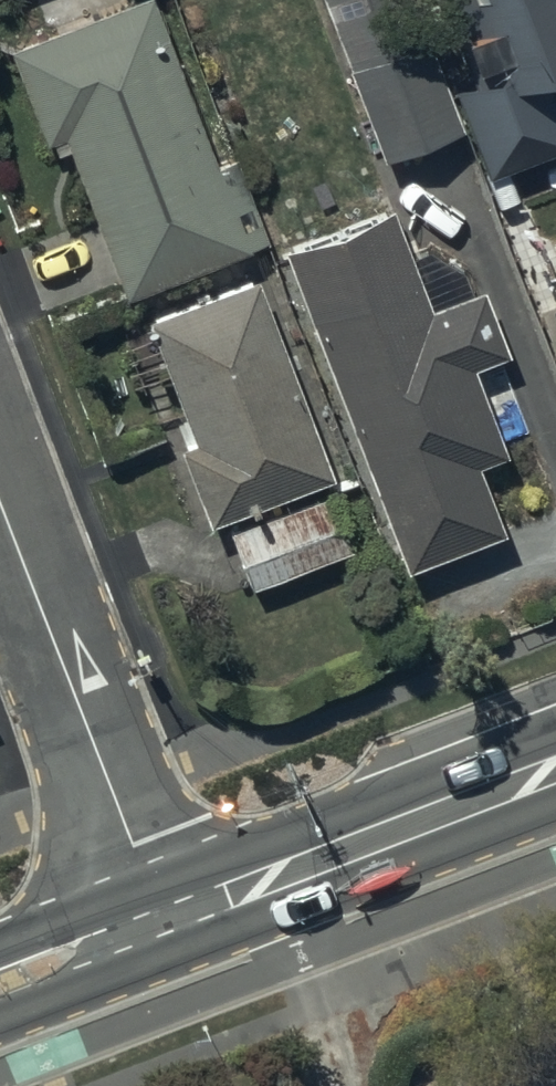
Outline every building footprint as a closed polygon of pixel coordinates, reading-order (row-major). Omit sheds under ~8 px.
[(5,53),(41,150),(50,146),(56,160),(65,157),(118,299),(244,252),(150,0),(146,0),(5,53)] [(493,180),(555,154),(555,106),(545,79),(555,75),(555,0),(422,0),(493,180)] [(377,157),(459,125),(429,45),(377,65),(353,2),(323,13),(377,157)] [(392,212),(283,257),(407,576),(506,535),(480,472),(536,449),(504,369),(472,382),(468,373),(507,357),(481,294),(433,314),(392,212)] [(254,280),(145,322),(194,446),(175,453),(204,528),(331,479),(254,280)] [(547,318),(555,341),(555,315),(547,318)] [(334,494),(228,536),(251,593),(356,551),(334,494)]
